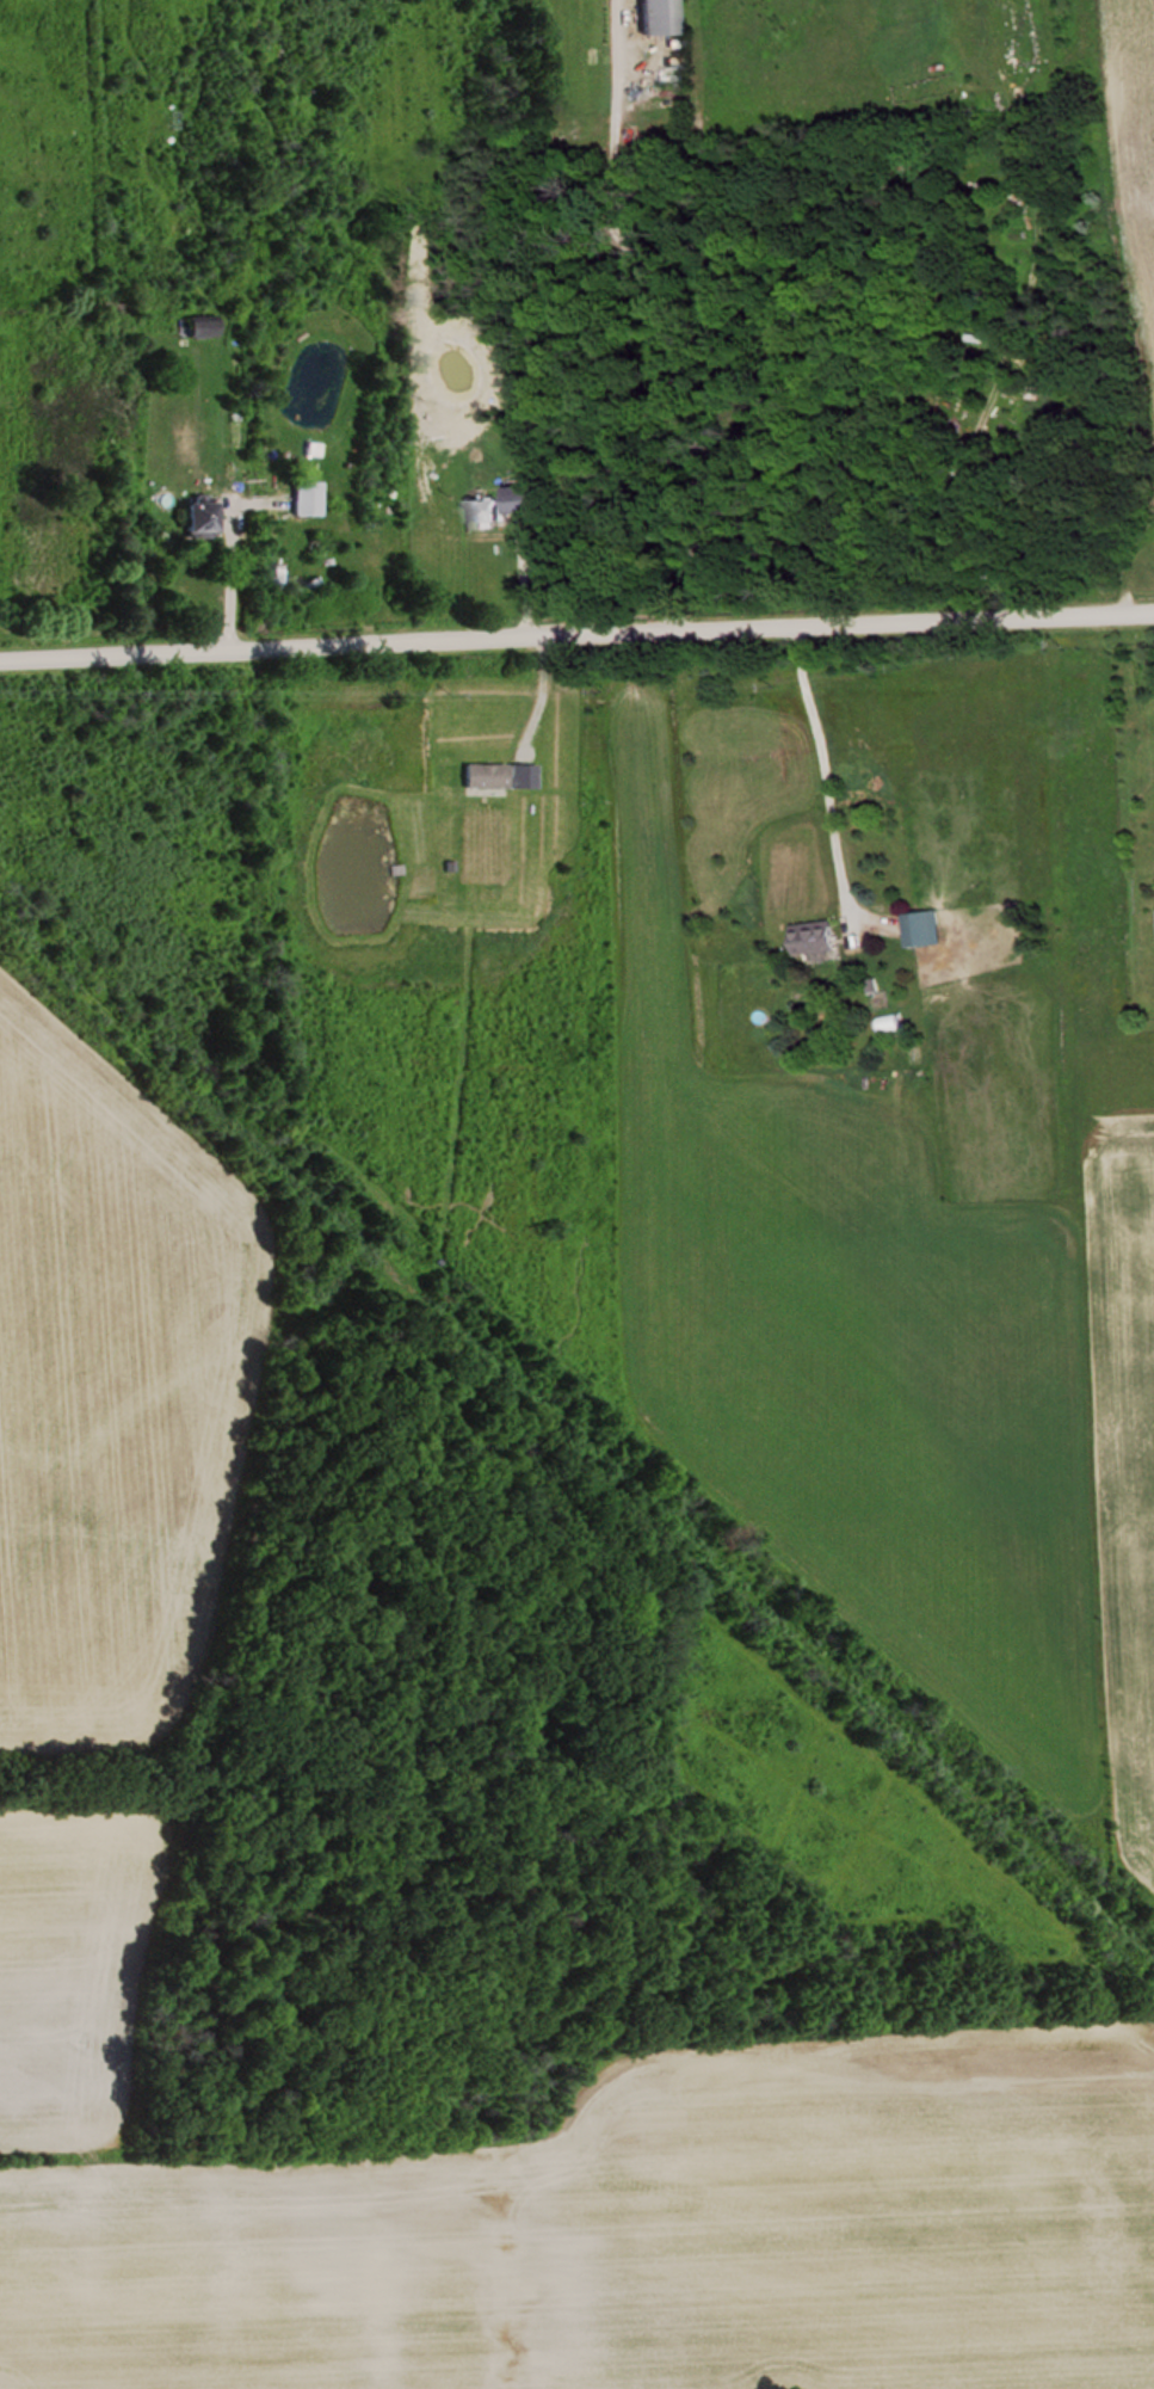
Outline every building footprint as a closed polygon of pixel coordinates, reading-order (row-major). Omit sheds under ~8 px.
[(645,33),(681,33),(681,0),(645,0),(645,33)] [(188,314),(188,334),(219,334),(219,314),(188,314)] [(323,480),(296,480),(296,514),(323,514),(323,480)] [(513,486),(513,499),(472,500),(472,527),(510,526),(509,512),(543,511),(543,485),(513,486)] [(219,500),(191,500),(191,535),(219,535),(219,500)] [(466,789),(510,789),(510,764),(466,764),(466,789)] [(910,946),(944,945),(943,912),(908,913),(910,946)] [(843,955),(840,920),(795,924),(798,959),(843,955)]
